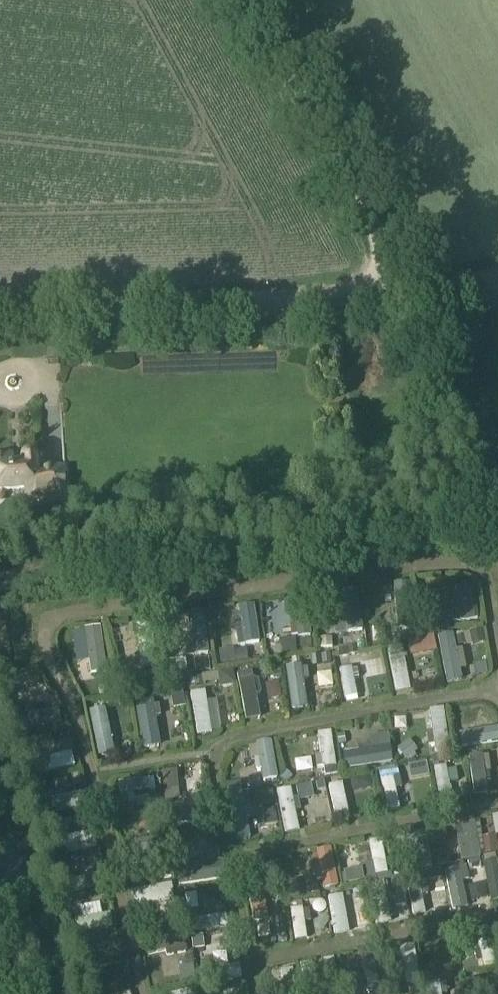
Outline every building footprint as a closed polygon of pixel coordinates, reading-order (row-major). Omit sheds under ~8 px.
[(19,496),(20,505),(68,502),(66,468),(41,470),(40,450),(0,452),(0,497),(19,496)] [(393,585),(396,628),(411,627),(408,584),(393,585)] [(449,603),(444,604),(445,613),(450,612),(451,621),(464,621),(477,618),(473,587),(459,586),(447,590),(449,603)] [(343,601),(347,632),(362,630),(357,589),(342,591),(343,601)] [(293,601),(296,624),(290,625),(291,636),(298,635),(298,637),(310,636),(305,599),(293,601)] [(259,643),(254,605),(239,607),(242,630),(236,631),(238,645),(259,643)] [(185,641),(187,657),(208,654),(202,613),(188,615),(191,640),(185,641)] [(104,631),(117,629),(115,616),(102,618),(104,631)] [(142,666),(156,664),(150,622),(136,624),(142,666)] [(286,626),(273,627),(275,640),(288,639),(286,626)] [(466,646),(482,643),(480,631),(464,635),(466,646)] [(455,650),(452,634),(437,637),(446,683),(461,680),(459,670),(455,650)] [(92,669),(105,667),(101,637),(88,638),(92,669)] [(436,652),(433,637),(420,639),(423,654),(436,652)] [(332,647),(331,638),(318,639),(319,648),(332,647)] [(299,640),(300,649),(311,648),(311,639),(299,640)] [(410,690),(400,641),(385,644),(395,693),(410,690)] [(338,649),(340,658),(353,655),(351,646),(338,649)] [(312,665),(331,663),(330,654),(311,656),(312,665)] [(194,660),(195,672),(209,671),(208,658),(194,660)] [(362,667),(363,684),(381,683),(379,665),(362,667)] [(306,707),(303,680),(308,679),(307,669),(301,670),(301,666),(286,668),(291,709),(306,707)] [(282,678),(280,668),(272,669),(273,680),(282,678)] [(351,668),(339,670),(345,699),(357,696),(351,668)] [(222,687),(236,685),(233,671),(220,673),(221,682),(222,687)] [(237,675),(246,721),(260,718),(255,694),(261,693),(258,680),(252,681),(251,672),(237,675)] [(193,677),(194,686),(203,685),(201,676),(193,677)] [(164,695),(159,678),(147,681),(153,699),(164,695)] [(205,692),(191,694),(197,735),(211,733),(205,692)] [(173,708),(185,706),(183,696),(171,698),(173,708)] [(142,749),(160,747),(155,717),(160,716),(158,706),(153,707),(152,701),(135,703),(142,749)] [(488,701),(471,703),(473,719),(453,722),(455,734),(492,728),(488,701)] [(18,705),(7,707),(9,718),(20,715),(18,705)] [(34,715),(33,709),(25,710),(27,716),(19,718),(22,731),(60,723),(58,710),(34,715)] [(99,757),(114,754),(104,709),(89,712),(99,757)] [(442,709),(429,711),(431,732),(426,733),(428,745),(433,744),(434,752),(448,750),(442,709)] [(323,768),(335,766),(330,732),(318,734),(323,768)] [(458,738),(460,752),(497,746),(497,732),(458,738)] [(23,749),(26,763),(66,753),(63,739),(23,749)] [(417,751),(409,740),(398,749),(408,762),(415,757),(413,754),(417,751)] [(277,778),(270,741),(256,744),(257,746),(248,748),(250,760),(259,758),(263,781),(277,778)] [(343,754),(345,770),(393,763),(390,747),(359,751),(343,754)] [(30,763),(33,776),(74,766),(71,753),(30,763)] [(486,794),(482,757),(469,759),(473,795),(486,794)] [(323,768),(324,777),(337,775),(335,766),(323,768)] [(445,766),(433,769),(439,802),(452,799),(448,783),(446,771),(445,766)] [(292,777),(287,772),(279,778),(285,784),(292,777)] [(373,789),(371,775),(360,778),(363,791),(373,789)] [(331,784),(328,785),(335,820),(344,818),(341,802),(347,801),(345,794),(340,795),(337,777),(330,778),(331,784)] [(388,812),(400,809),(393,777),(381,779),(388,812)] [(157,778),(117,782),(118,795),(126,794),(126,798),(133,797),(133,793),(158,790),(157,778)] [(240,782),(224,784),(226,795),(242,792),(240,782)] [(285,834),(299,831),(295,811),(301,810),(299,801),(298,798),(293,799),(290,789),(276,792),(285,834)] [(272,791),(257,794),(259,806),(274,804),(272,791)] [(82,807),(79,793),(38,803),(41,816),(82,807)] [(252,819),(250,807),(245,808),(243,799),(228,802),(235,842),(250,839),(247,819),(252,819)] [(167,812),(169,827),(213,822),(211,807),(191,809),(167,812)] [(463,835),(457,836),(459,845),(465,844),(466,851),(468,851),(468,853),(471,852),(471,850),(477,849),(472,822),(461,824),(463,835)] [(444,829),(432,832),(435,848),(448,846),(444,829)] [(413,834),(403,836),(405,847),(408,846),(410,857),(417,855),(418,862),(430,860),(425,830),(412,832),(413,834)] [(96,846),(93,833),(55,840),(58,854),(96,846)] [(494,836),(482,837),(484,854),(496,853),(494,836)] [(127,842),(128,855),(161,852),(160,838),(127,842)] [(387,873),(381,840),(369,842),(373,864),(375,875),(387,873)] [(318,868),(312,869),(314,879),(320,878),(322,888),(336,885),(329,847),(314,850),(318,868)] [(195,860),(194,860),(195,866),(182,868),(185,885),(225,879),(222,862),(219,862),(208,864),(207,858),(195,860)] [(430,860),(418,862),(420,871),(432,869),(430,860)] [(480,869),(479,860),(467,863),(469,871),(480,869)] [(482,862),(490,902),(497,901),(497,871),(496,860),(482,862)] [(80,863),(59,868),(62,880),(83,874),(80,863)] [(393,866),(395,875),(404,874),(403,865),(393,866)] [(344,872),(346,884),(363,881),(361,869),(344,872)] [(101,874),(68,881),(70,892),(103,885),(101,874)] [(253,923),(268,920),(259,874),(245,876),(253,923)] [(416,874),(405,876),(412,915),(424,913),(422,900),(431,898),(428,879),(417,881),(416,874)] [(461,874),(446,877),(451,906),(461,905),(458,887),(463,886),(461,874)] [(285,884),(288,900),(299,897),(296,881),(285,884)] [(395,899),(393,891),(385,893),(384,883),(369,885),(376,925),(391,923),(387,901),(395,899)] [(315,884),(306,886),(308,896),(317,894),(315,884)] [(362,887),(353,889),(355,902),(365,900),(362,887)] [(173,888),(158,890),(160,901),(175,898),(173,888)] [(348,907),(346,894),(328,897),(334,931),(346,928),(342,908),(348,907)] [(95,896),(68,901),(71,917),(97,913),(95,896)] [(305,900),(288,903),(294,941),(306,940),(303,918),(308,917),(305,900)] [(207,912),(197,913),(198,919),(195,920),(196,931),(227,926),(225,915),(208,918),(207,912)] [(69,928),(70,934),(112,926),(110,914),(75,922),(76,927),(69,928)] [(481,962),(477,963),(478,970),(495,967),(488,928),(476,930),(481,962)] [(276,931),(278,944),(287,942),(285,930),(276,931)] [(182,934),(144,944),(147,957),(185,948),(182,934)] [(205,935),(193,937),(195,949),(206,948),(205,935)] [(406,985),(420,983),(414,946),(400,948),(406,985)] [(477,970),(474,953),(460,955),(463,972),(477,970)] [(372,954),(361,956),(365,979),(361,980),(363,992),(367,991),(368,993),(381,993),(372,954)] [(327,993),(340,993),(334,959),(321,961),(327,993)] [(201,986),(241,980),(239,965),(199,971),(201,986)] [(437,979),(435,967),(424,969),(426,981),(437,979)] [(284,993),(297,993),(293,970),(280,972),(284,993)] [(464,977),(467,993),(480,993),(477,974),(464,977)] [(118,992),(116,983),(92,987),(94,993),(109,993),(118,992)] [(439,983),(425,985),(427,993),(441,993),(439,983)]
